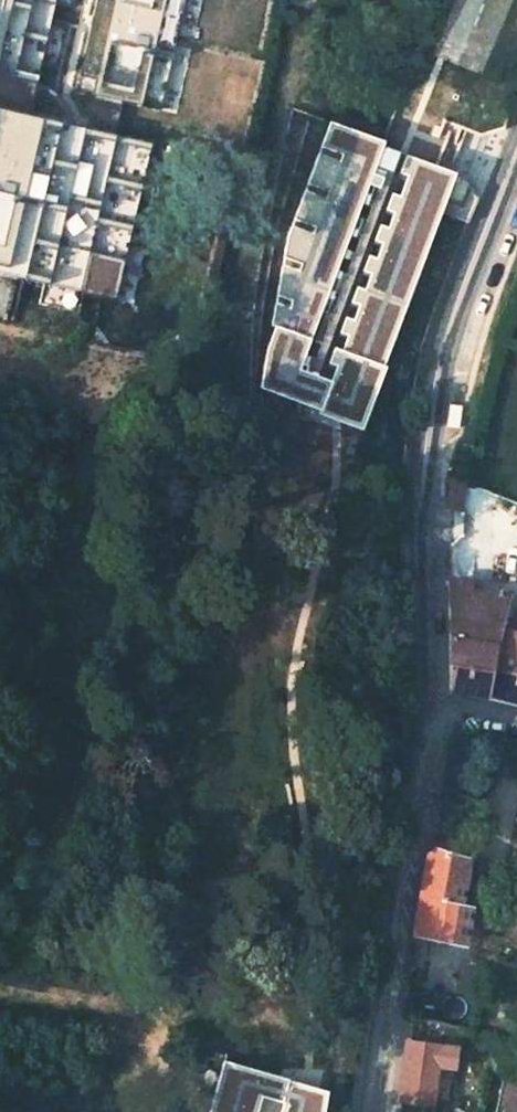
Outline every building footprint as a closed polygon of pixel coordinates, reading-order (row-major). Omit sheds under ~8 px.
[(516,702),(516,631),(504,628),(511,594),(491,591),(449,595),(450,690),(470,693),(490,697),(516,702)] [(428,851),(414,931),(463,941),(471,905),(481,908),(490,865),(471,860),(467,876),(458,874),(463,854),(438,848),(428,851)] [(406,1042),(400,1081),(429,1086),(434,1047),(406,1042)] [(499,1094),(516,1098),(516,1070),(505,1068),(499,1094)] [(499,1094),(498,1101),(516,1105),(516,1098),(499,1094)]
